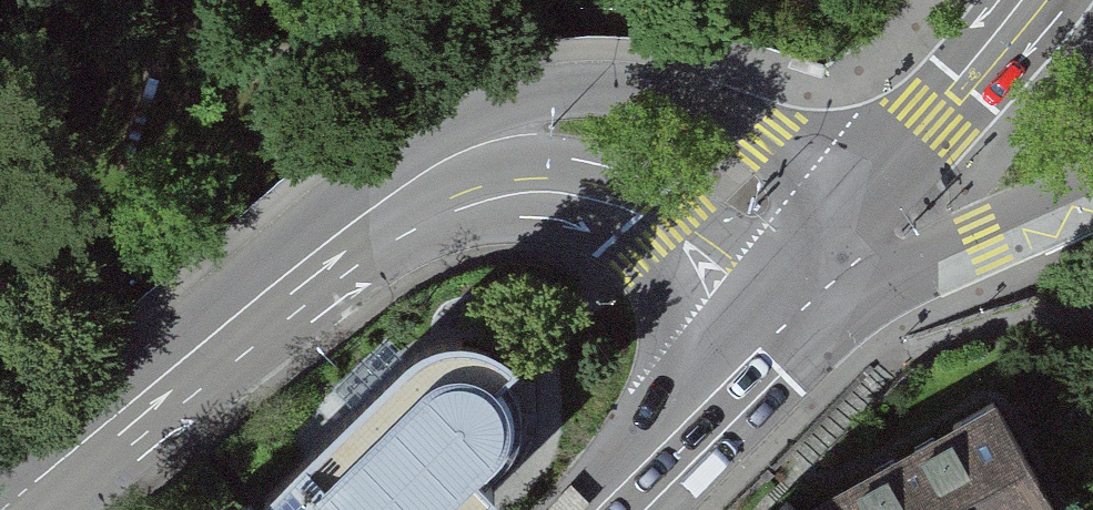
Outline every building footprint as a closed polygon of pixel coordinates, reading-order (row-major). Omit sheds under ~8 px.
[(212,496),(227,509),(430,509),(475,465),(483,446),(489,435),(496,401),(489,384),(476,360),(442,336),(418,332),(385,338),(352,356),(212,496)] [(991,403),(796,509),(1050,509),(991,403)] [(212,496),(198,509),(227,509),(212,496)]
